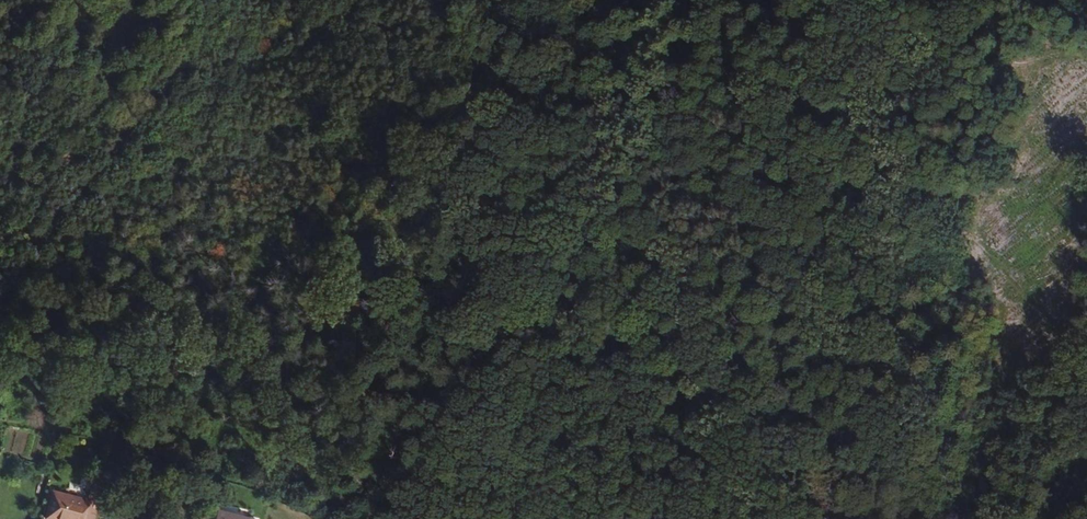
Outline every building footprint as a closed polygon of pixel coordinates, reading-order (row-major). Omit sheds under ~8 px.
[(46,516),(58,518),(94,518),(104,480),(92,477),(86,500),(52,491),(46,516)] [(214,518),(253,518),(216,510),(214,518)]
